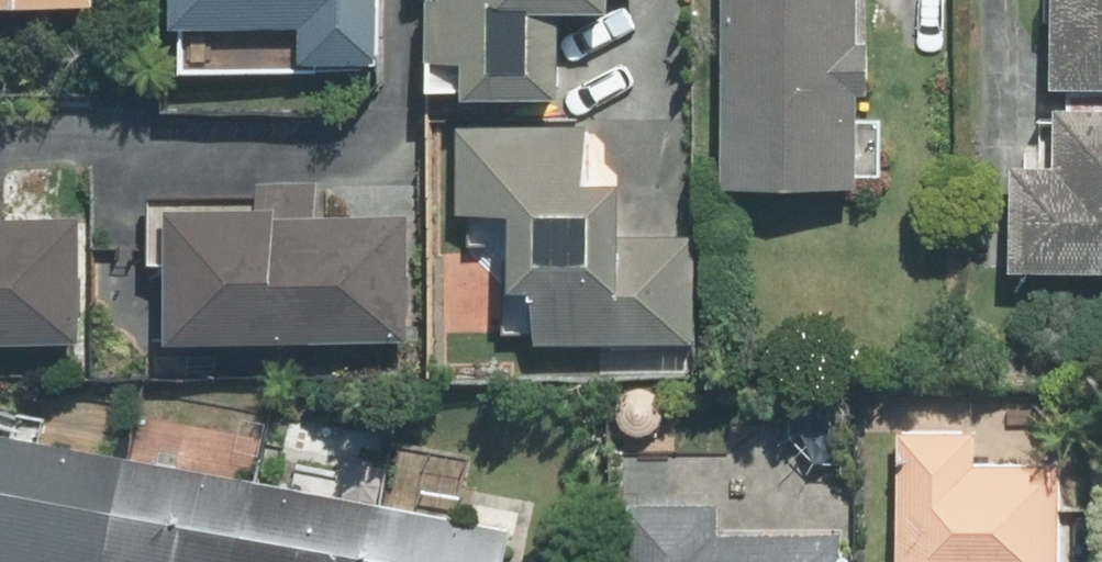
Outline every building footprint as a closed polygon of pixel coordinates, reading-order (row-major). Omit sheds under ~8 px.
[(88,12),(89,0),(0,0),(0,8),(88,12)] [(370,31),(371,0),(154,0),(153,63),(284,67),(369,69),(370,31)] [(596,9),(597,0),(427,0),(423,92),(549,97),(553,7),(596,9)] [(710,184),(839,187),(841,97),(864,97),(865,46),(842,45),(843,0),(713,0),(710,184)] [(1044,84),(1101,87),(1101,0),(1048,0),(1044,84)] [(683,350),(688,239),(695,69),(633,66),(630,152),(609,151),(610,135),(578,134),(524,131),(454,129),(450,214),(495,216),(491,296),(504,296),(502,342),(515,343),(683,350)] [(1028,267),(1101,273),(1101,107),(1040,103),(1035,169),(1014,168),(1007,266),(1028,267)] [(407,227),(308,223),(310,185),(246,182),(245,209),(154,205),(154,216),(149,339),(402,349),(407,227)] [(0,222),(0,354),(69,357),(75,225),(0,222)] [(455,524),(469,455),(171,395),(157,464),(0,432),(0,561),(496,561),(502,533),(455,524)] [(1053,465),(971,464),(972,429),(891,428),(890,561),(1052,561),(1053,465)] [(839,535),(719,527),(721,507),(624,501),(620,561),(837,561),(839,535)]
